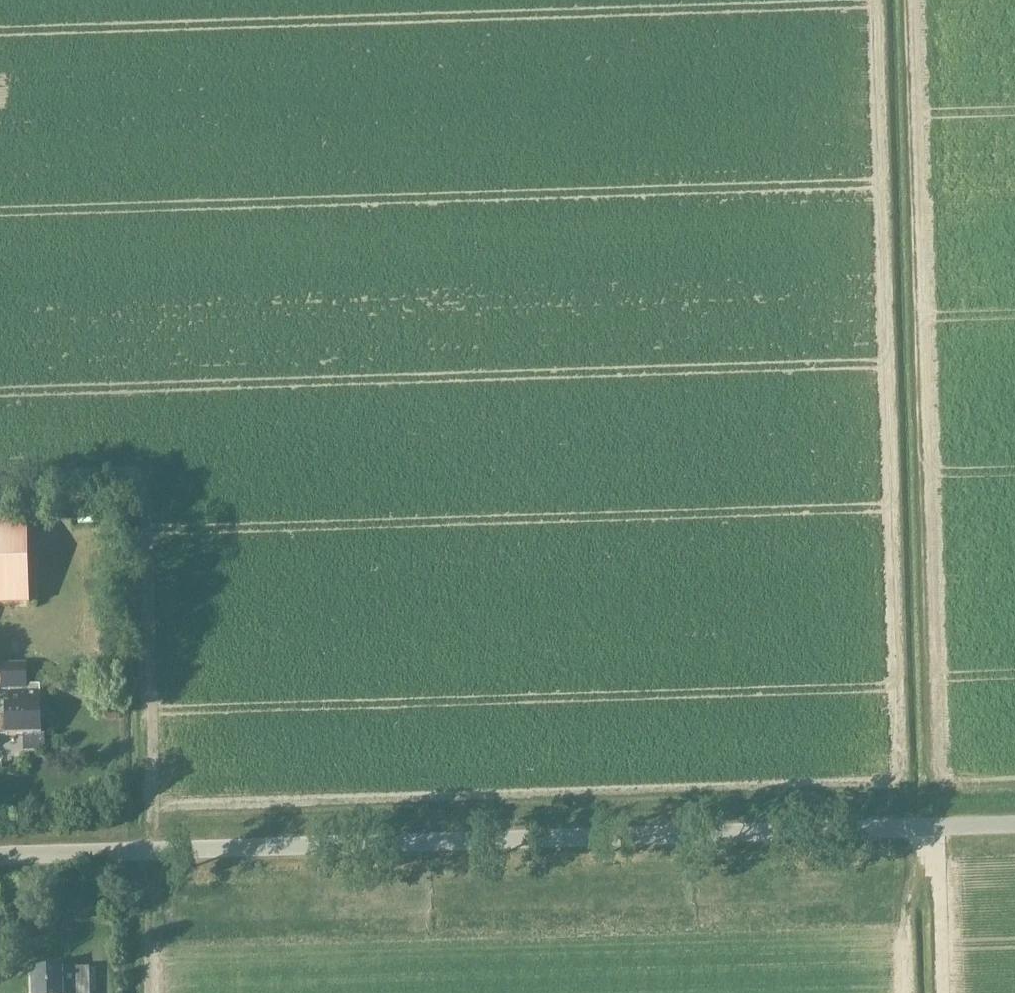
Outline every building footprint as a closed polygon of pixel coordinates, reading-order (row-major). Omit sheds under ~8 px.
[(29,605),(28,521),(0,521),(0,605),(29,605)] [(25,686),(25,667),(1,667),(1,691),(9,691),(9,708),(5,708),(5,718),(0,718),(0,736),(1,737),(6,737),(6,738),(42,737),(41,692),(39,692),(39,686),(25,686)] [(78,989),(62,989),(61,972),(31,973),(32,992),(78,992),(78,989)]
